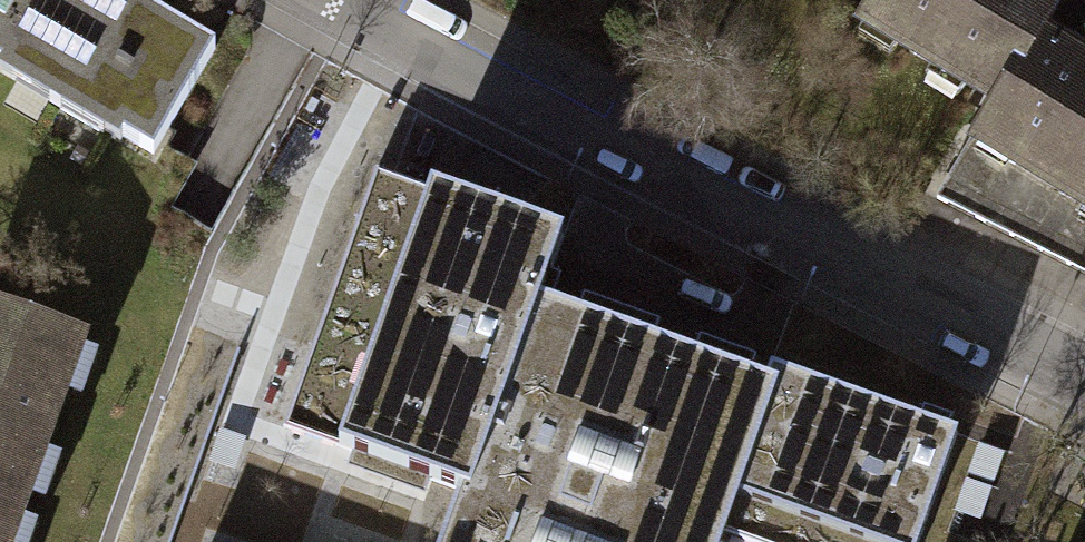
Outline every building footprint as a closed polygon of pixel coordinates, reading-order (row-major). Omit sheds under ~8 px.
[(136,0),(0,0),(0,64),(15,73),(21,64),(107,112),(101,123),(150,150),(211,41),(136,0)] [(859,19),(995,100),(998,101),(1039,33),(1042,35),(1063,0),(871,0),(859,19)] [(1039,33),(998,101),(995,100),(937,198),(1084,273),(1084,60),(1042,35),(1039,33)] [(562,236),(376,169),(283,426),(461,490),(465,491),(534,300),(539,302),(562,236)] [(723,531),(765,383),(539,302),(534,300),(465,491),(461,490),(443,541),(719,541),(723,531)] [(15,503),(75,331),(0,305),(0,497),(15,503)] [(765,383),(723,531),(755,541),(919,541),(958,433),(771,366),(765,383)] [(15,503),(0,497),(0,541),(1,541),(15,503)]
